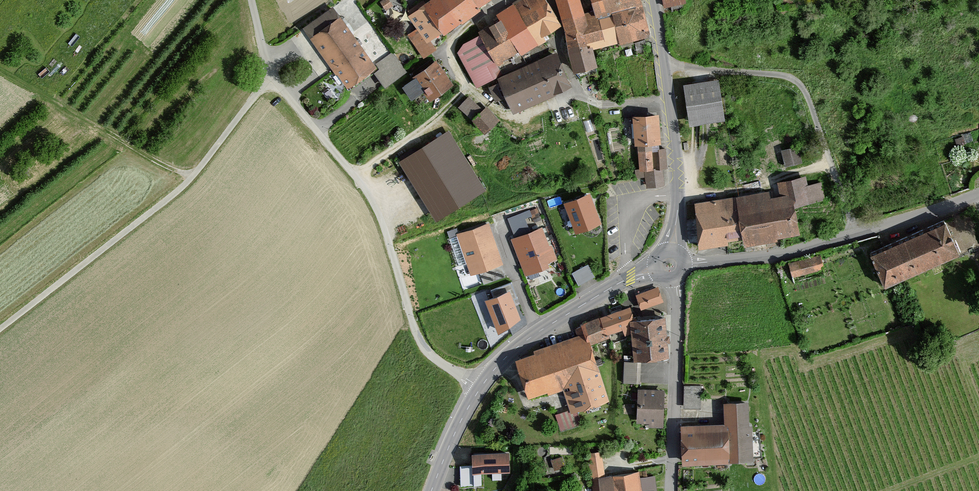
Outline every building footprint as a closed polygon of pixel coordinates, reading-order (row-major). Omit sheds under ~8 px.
[(463,25),(444,0),(433,0),(423,7),(445,36),(463,25)] [(482,11),(480,10),(472,0),(444,0),(463,25),(482,11)] [(494,0),(472,0),(480,10),(494,0)] [(516,4),(539,48),(550,41),(545,32),(559,24),(546,0),(540,0),(536,2),(535,0),(523,0),(516,4)] [(640,0),(591,0),(595,15),(586,18),(581,0),(555,0),(576,74),(599,69),(594,51),(620,45),(622,48),(650,39),(640,0)] [(663,9),(686,5),(685,0),(662,0),(663,9)] [(516,4),(496,16),(500,22),(520,53),(522,57),(539,48),(516,4)] [(408,19),(416,30),(406,37),(423,61),(437,52),(432,45),(445,36),(423,7),(408,19)] [(309,41),(348,90),(392,56),(367,24),(352,36),(339,18),(309,41)] [(478,35),(498,68),(520,53),(500,22),(478,35)] [(498,68),(478,35),(463,45),(456,56),(476,90),(497,80),(493,74),(498,68)] [(572,91),(555,55),(499,80),(515,116),(572,91)] [(413,81),(403,89),(412,101),(423,93),(431,103),(453,86),(434,63),(413,81)] [(717,83),(686,88),(692,124),(723,119),(717,83)] [(468,99),(458,109),(471,122),(481,112),(468,99)] [(473,123),(485,136),(500,122),(487,109),(473,123)] [(662,145),(659,116),(633,118),(635,148),(662,145)] [(402,165),(434,216),(479,189),(447,137),(402,165)] [(652,147),(637,148),(638,172),(653,171),(652,147)] [(797,149),(783,152),(787,165),(801,162),(797,149)] [(654,171),(667,171),(666,150),(659,150),(659,154),(653,154),(654,171)] [(664,171),(644,173),(645,190),(665,188),(664,171)] [(768,195),(697,205),(700,247),(726,244),(725,241),(744,237),(746,243),(777,238),(777,237),(797,233),(793,208),(824,198),(820,185),(807,188),(804,179),(779,184),(782,198),(769,201),(768,195)] [(589,196),(566,205),(576,232),(600,223),(589,196)] [(529,232),(524,221),(531,218),(528,212),(507,220),(514,238),(529,232)] [(946,225),(871,256),(885,289),(960,258),(946,225)] [(487,227),(458,236),(458,237),(450,240),(459,266),(468,263),(472,274),(481,271),(485,282),(503,276),(487,227)] [(542,229),(513,240),(526,275),(547,267),(546,263),(554,260),(542,229)] [(818,274),(815,259),(790,265),(793,280),(818,274)] [(580,282),(596,273),(590,261),(573,270),(580,282)] [(512,283),(491,291),(494,299),(487,302),(497,328),(499,333),(519,319),(512,301),(518,298),(512,283)] [(657,287),(633,296),(640,313),(663,304),(657,287)] [(630,307),(581,324),(584,335),(587,345),(593,344),(605,340),(607,337),(621,331),(625,339),(627,336),(630,329),(629,321),(633,321),(630,307)] [(664,319),(630,322),(633,363),(667,361),(664,319)] [(534,354),(515,360),(528,401),(563,390),(571,416),(608,403),(593,344),(587,345),(584,335),(533,352),(534,354)] [(638,364),(624,364),(623,385),(638,385),(638,364)] [(682,389),(681,411),(701,411),(702,389),(682,389)] [(665,391),(637,390),(636,424),(650,425),(650,430),(660,430),(661,426),(664,426),(665,391)] [(751,464),(750,405),(723,405),(723,425),(682,426),(683,466),(751,464)] [(605,476),(601,452),(585,454),(589,478),(605,476)] [(473,475),(509,474),(508,453),(472,454),(473,475)] [(565,467),(562,458),(552,461),(555,470),(565,467)] [(470,466),(458,467),(459,488),(471,487),(470,466)] [(638,473),(612,478),(614,490),(641,490),(638,473)] [(612,478),(589,482),(591,490),(614,490),(612,478)]
